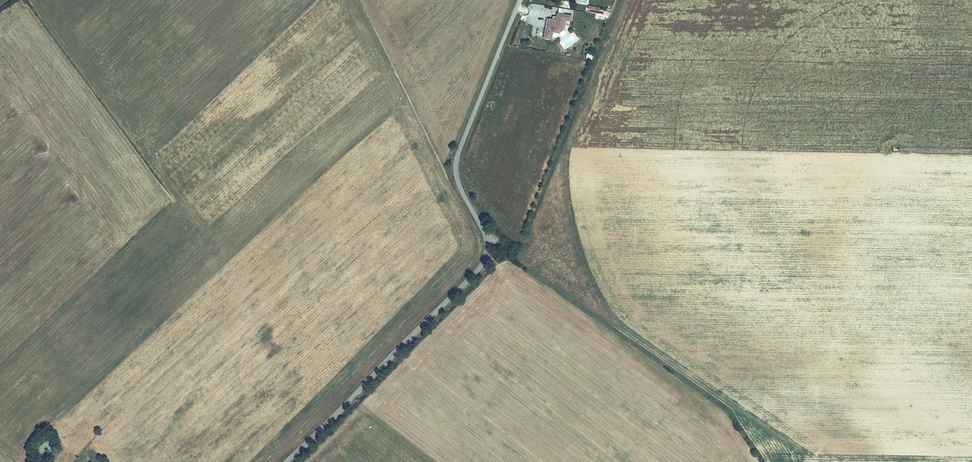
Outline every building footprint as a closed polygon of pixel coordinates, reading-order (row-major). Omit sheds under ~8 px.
[(591,9),(590,13),(603,15),(604,11),(599,10),(600,8),(589,6),(588,9),(591,9)] [(557,20),(552,19),(549,18),(547,29),(545,29),(544,38),(551,39),(552,32),(559,33),(564,29),(565,20),(571,21),(572,15),(564,14),(558,13),(557,17),(557,20)]
